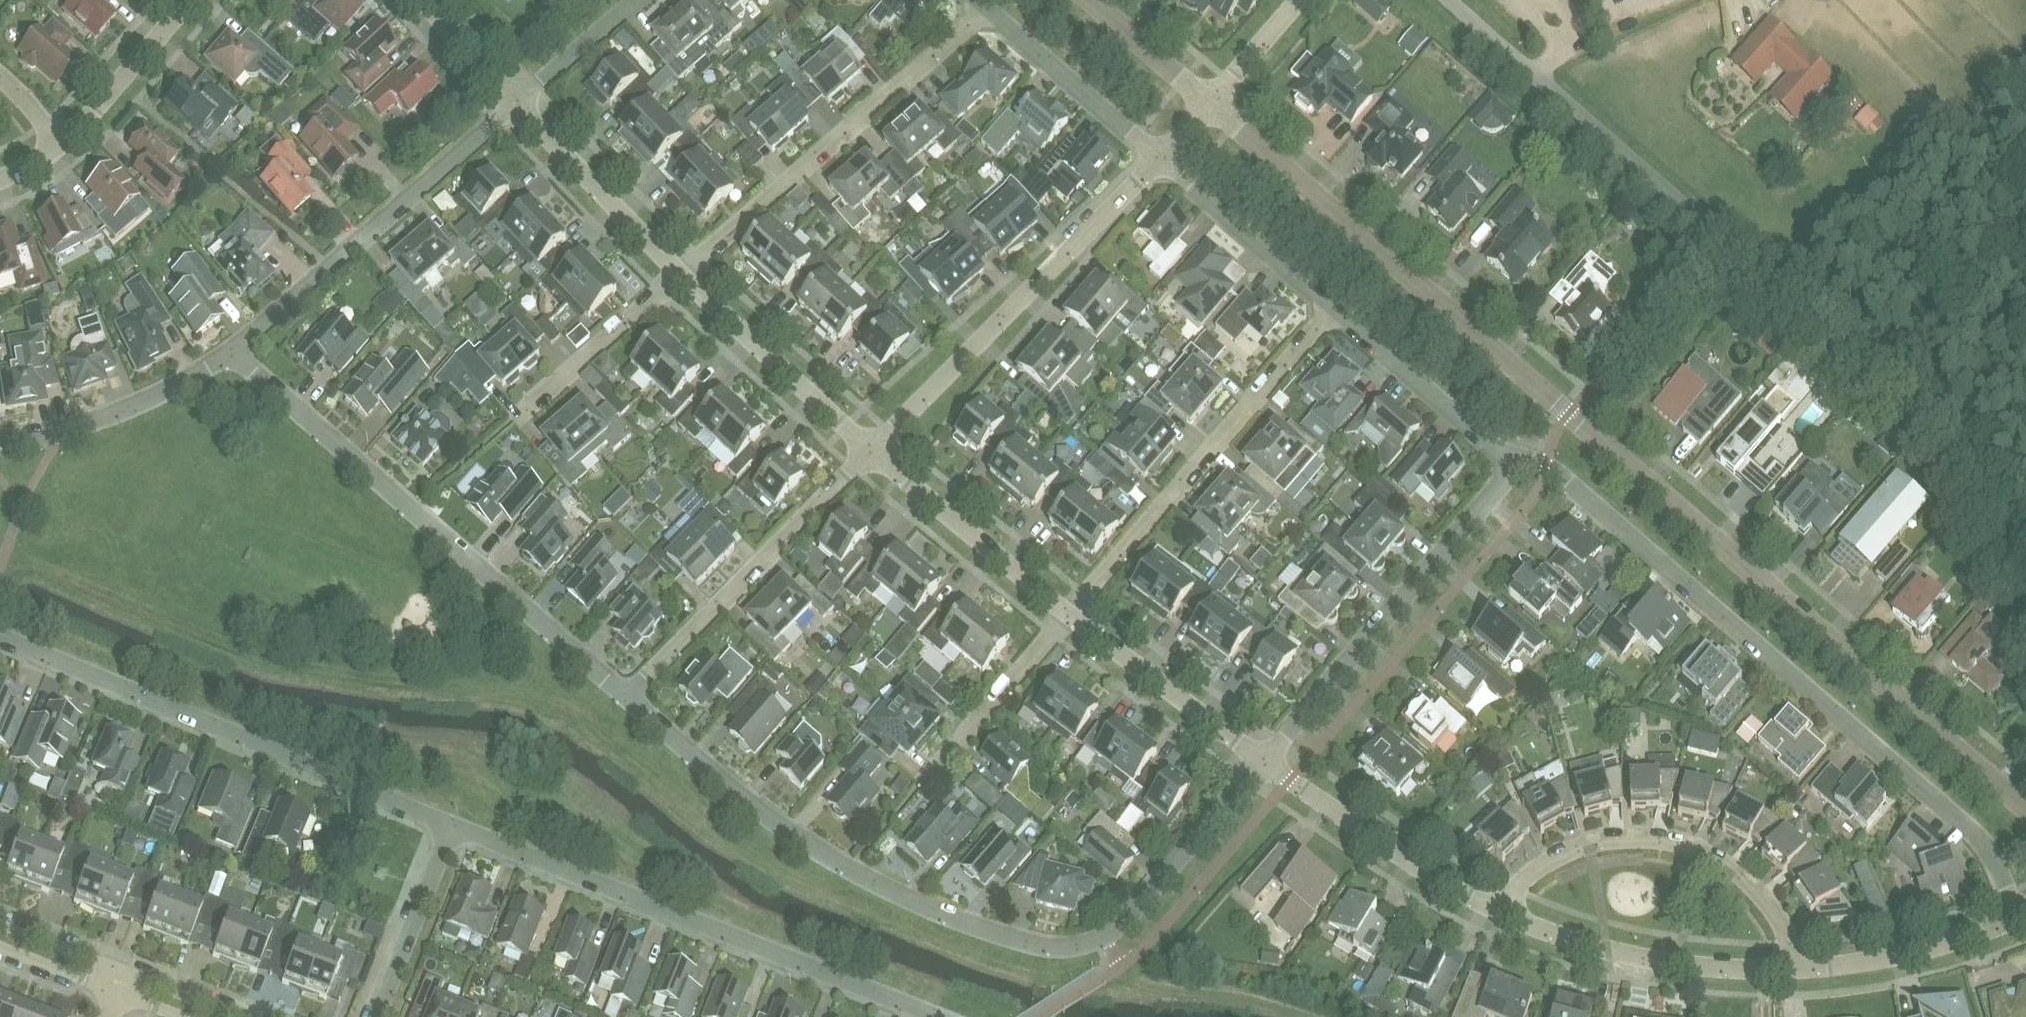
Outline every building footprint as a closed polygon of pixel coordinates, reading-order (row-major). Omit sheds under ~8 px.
[(63,11),(95,39),(116,15),(99,0),(73,0),(63,11)] [(284,14),(296,0),(268,0),(284,14)] [(288,21),(304,35),(312,27),(315,28),(318,29),(321,30),(324,29),(327,28),(330,25),(339,33),(361,7),(353,0),(307,0),(288,21)] [(748,0),(720,0),(726,8),(717,15),(733,33),(742,25),(738,20),(745,13),(742,9),(742,6),(748,0)] [(940,6),(934,0),(892,0),(890,1),(889,0),(886,0),(870,19),(881,28),(887,21),(890,24),(897,16),(914,30),(925,17),(928,19),(940,6)] [(1182,1),(1185,5),(1188,8),(1193,10),(1198,11),(1202,15),(1210,6),(1227,20),(1239,6),(1248,14),(1257,3),(1254,0),(1182,0),(1182,1)] [(1378,23),(1391,8),(1382,0),(1361,0),(1357,5),(1378,23)] [(733,33),(717,15),(708,23),(690,2),(687,4),(683,4),(675,11),(675,15),(672,18),(696,46),(706,38),(716,49),(733,34),(733,33)] [(706,57),(696,46),(672,18),(668,20),(664,20),(657,27),(656,31),(654,34),(672,55),(663,62),(679,81),(706,57)] [(770,21),(743,45),(755,58),(782,35),(770,21)] [(345,74),(354,84),(362,93),(389,68),(381,59),(396,45),(375,22),(343,50),(356,64),(345,74)] [(70,39),(52,23),(44,33),(39,28),(19,50),(25,55),(22,58),(23,62),(31,69),(35,69),(37,66),(57,83),(77,61),(62,48),(70,39)] [(1770,23),(1734,62),(1755,81),(1775,60),(1792,76),(1773,97),(1794,116),(1830,76),(1770,23)] [(859,78),(862,75),(845,55),(856,46),(848,38),(839,29),(822,44),(830,53),(821,61),(845,90),(849,87),(853,91),(862,83),(859,78)] [(278,89),(292,72),(247,33),(239,42),(228,33),(205,59),(234,84),(243,74),(244,74),(247,76),(251,77),(254,77),(257,76),(260,73),(278,89)] [(273,34),(265,42),(278,53),(285,45),(273,34)] [(1002,64),(987,51),(967,74),(969,75),(942,99),(959,118),(989,92),(997,100),(1017,77),(1013,74),(1015,71),(1015,67),(1008,62),(1004,62),(1002,64)] [(1352,123),(1373,99),(1349,78),(1352,75),(1328,54),(1319,64),(1308,55),(1292,73),(1303,83),(1294,93),(1299,98),(1295,102),(1309,114),(1313,110),(1318,114),(1328,102),(1352,123)] [(617,101),(625,110),(648,88),(654,82),(628,55),(606,76),(603,73),(588,88),(604,105),(607,102),(612,106),(617,101)] [(842,92),(845,90),(821,61),(805,75),(797,66),(786,75),(786,76),(801,93),(812,84),(829,104),(832,101),(837,105),(845,98),(842,92)] [(397,72),(390,78),(366,100),(381,116),(396,102),(408,115),(436,88),(419,69),(405,82),(397,72)] [(288,82),(297,92),(300,89),(305,85),(300,79),(296,75),(294,77),(288,82)] [(800,94),(801,93),(786,76),(768,92),(778,103),(769,111),(791,137),(794,134),(798,136),(808,127),(807,123),(809,121),(792,101),(793,97),(799,92),(800,94)] [(215,115),(224,123),(237,109),(213,88),(206,96),(202,96),(185,82),(165,105),(198,134),(215,115)] [(656,97),(648,88),(625,110),(633,118),(622,129),(625,132),(622,136),(635,150),(667,120),(650,103),(656,97)] [(999,157),(1017,137),(1039,156),(1069,122),(1065,119),(1067,112),(1057,104),(1050,106),(1038,96),(1014,124),(1004,116),(982,142),(999,157)] [(1471,120),(1481,129),(1482,128),(1486,131),(1490,132),(1494,132),(1498,131),(1501,130),(1505,127),(1506,128),(1515,117),(1491,97),(1471,120)] [(337,106),(346,114),(354,104),(348,99),(344,99),(337,106)] [(1389,100),(1371,121),(1368,125),(1383,139),(1368,157),(1370,158),(1369,160),(1369,162),(1369,163),(1369,165),(1370,166),(1370,167),(1371,168),(1372,169),(1373,169),(1374,170),(1375,170),(1377,170),(1379,169),(1381,168),(1383,170),(1387,165),(1402,178),(1423,154),(1407,140),(1410,137),(1404,132),(1414,121),(1389,100)] [(301,141),(333,178),(335,177),(337,179),(339,179),(348,171),(348,169),(347,167),(357,158),(340,139),(354,127),(325,101),(306,118),(315,129),(301,141)] [(279,126),(293,114),(289,110),(284,105),(282,107),(270,117),(279,126)] [(791,137),(769,111),(760,119),(750,107),(732,123),(747,140),(756,133),(773,152),(776,150),(780,152),(789,143),(789,139),(791,137)] [(903,124),(927,151),(934,145),(938,145),(945,154),(964,137),(957,131),(947,120),(938,128),(921,108),(915,109),(910,114),(911,117),(903,124)] [(250,132),(258,122),(245,111),(237,121),(250,132)] [(675,162),(698,140),(673,114),(667,120),(635,150),(649,164),(653,161),(656,165),(667,154),(675,162)] [(961,133),(969,124),(965,120),(957,130),(961,133)] [(919,158),(927,151),(903,124),(895,131),(892,130),(886,134),(887,138),(885,140),(902,160),(893,167),(909,186),(926,170),(919,162),(919,158)] [(179,154),(147,126),(141,134),(136,133),(130,139),(132,144),(129,147),(143,159),(135,169),(169,199),(184,181),(167,167),(179,154)] [(1108,156),(1104,152),(1104,147),(1101,143),(1097,141),(1092,142),(1087,138),(1070,157),(1061,149),(1040,173),(1051,182),(1057,175),(1076,191),(1083,182),(1088,187),(1098,175),(1094,172),(1108,156)] [(310,176),(285,147),(278,139),(261,155),(274,171),(262,181),(291,215),(312,197),(301,184),(310,176)] [(686,203),(717,172),(707,162),(713,156),(698,140),(675,162),(684,171),(672,181),(676,185),(672,188),(686,203)] [(736,154),(751,171),(764,160),(749,143),(736,154)] [(1471,218),(1483,203),(1480,200),(1459,181),(1472,166),(1454,150),(1430,177),(1445,190),(1428,209),(1440,220),(1439,222),(1450,232),(1452,230),(1453,231),(1468,215),(1471,218)] [(228,167),(237,159),(231,152),(222,160),(228,167)] [(909,186),(893,167),(884,175),(867,156),(865,157),(862,156),(858,158),(855,161),(853,164),(853,167),(849,171),(872,199),(880,192),(884,192),(891,201),(909,186)] [(138,198),(111,167),(105,172),(101,170),(97,171),(94,174),(92,178),(93,182),(88,187),(107,210),(97,219),(115,240),(135,222),(124,209),(138,198)] [(865,205),(872,199),(849,171),(844,175),(841,174),(837,176),(834,179),(832,182),(832,185),(831,187),(848,207),(839,215),(854,233),(872,218),(864,209),(865,205)] [(717,172),(686,203),(700,217),(703,213),(706,217),(734,190),(717,172)] [(497,222),(516,203),(508,194),(510,192),(493,174),(477,189),(474,186),(458,201),(474,217),(470,221),(483,235),(497,222)] [(1043,181),(1034,174),(1022,188),(1029,196),(1043,181)] [(993,210),(1024,245),(1024,244),(1034,230),(1032,228),(1037,224),(1031,217),(1040,209),(1029,196),(1022,188),(1018,184),(1011,178),(1004,187),(1011,195),(993,210)] [(915,180),(909,186),(917,195),(923,189),(915,180)] [(911,199),(917,195),(909,186),(903,191),(911,199)] [(1552,242),(1526,220),(1535,209),(1515,192),(1490,221),(1508,237),(1487,260),(1516,285),(1552,242)] [(1079,194),(1072,202),(1078,208),(1085,200),(1079,194)] [(838,214),(821,195),(812,203),(828,222),(838,214)] [(518,251),(549,221),(533,203),(524,211),(516,203),(497,222),(509,234),(505,238),(518,251)] [(1023,245),(1024,245),(993,210),(987,203),(986,203),(978,210),(977,211),(969,218),(961,209),(951,217),(975,244),(985,236),(996,249),(1002,256),(1006,251),(1008,254),(1023,245)] [(1172,247),(1190,227),(1163,203),(1150,217),(1147,215),(1139,225),(1142,227),(1139,230),(1154,243),(1143,256),(1154,265),(1150,271),(1161,280),(1182,256),(1172,247)] [(72,223),(62,204),(38,217),(49,238),(45,240),(51,253),(79,238),(83,247),(100,237),(85,215),(72,223)] [(207,253),(216,263),(226,274),(228,272),(245,291),(253,284),(257,288),(273,274),(255,254),(272,235),(247,214),(231,232),(207,253)] [(930,248),(939,258),(970,292),(971,292),(970,292),(981,278),(979,276),(983,271),(978,265),(967,252),(975,244),(951,217),(941,226),(950,236),(942,243),(930,248)] [(547,274),(566,255),(558,247),(567,239),(549,221),(518,251),(531,265),(535,261),(547,274)] [(760,275),(792,240),(771,222),(743,253),(752,260),(748,264),(760,275)] [(31,240),(17,245),(12,228),(8,229),(4,227),(0,229),(0,278),(14,274),(20,291),(45,283),(31,240)] [(477,259),(468,248),(461,240),(451,250),(431,227),(428,229),(424,228),(415,235),(416,240),(412,244),(436,272),(445,264),(449,265),(453,269),(460,262),(466,269),(477,259)] [(807,280),(828,258),(812,243),(804,252),(792,240),(760,275),(772,285),(775,282),(783,290),(799,272),(807,280)] [(1222,274),(1232,263),(1209,243),(1177,279),(1191,291),(1179,304),(1202,324),(1234,288),(1223,279),(1222,274)] [(427,280),(436,272),(412,244),(407,248),(402,247),(394,254),(395,259),(392,261),(411,284),(401,293),(422,317),(433,307),(423,295),(430,288),(427,284),(427,280)] [(569,303),(600,273),(583,256),(575,264),(566,255),(547,274),(539,281),(552,295),(557,291),(569,303)] [(222,296),(194,257),(174,271),(186,288),(171,299),(197,335),(221,318),(211,304),(222,296)] [(129,258),(119,265),(126,276),(136,269),(129,258)] [(816,327),(848,293),(835,281),(844,272),(828,258),(807,280),(816,287),(799,305),(808,312),(805,316),(816,327)] [(969,293),(970,292),(939,258),(930,267),(923,260),(915,267),(904,273),(933,305),(942,297),(947,303),(952,299),(954,302),(969,293)] [(1561,305),(1565,308),(1555,319),(1575,336),(1579,331),(1588,339),(1596,330),(1599,333),(1609,323),(1605,320),(1613,311),(1601,300),(1603,298),(1606,289),(1614,279),(1611,276),(1612,274),(1612,267),(1606,267),(1602,264),(1597,270),(1585,260),(1565,284),(1573,292),(1561,305)] [(1126,268),(1120,275),(1130,283),(1136,277),(1126,268)] [(600,273),(569,303),(582,317),(585,314),(589,318),(617,291),(600,273)] [(64,276),(56,280),(62,291),(70,287),(64,276)] [(1078,294),(1113,324),(1122,313),(1131,321),(1138,320),(1149,308),(1112,276),(1104,285),(1097,279),(1091,286),(1087,283),(1078,294)] [(141,278),(126,287),(133,298),(128,300),(126,304),(126,309),(131,320),(118,326),(120,331),(120,335),(122,340),(126,342),(133,355),(129,357),(136,370),(137,369),(138,370),(139,370),(142,370),(144,370),(146,369),(148,367),(149,366),(150,365),(150,364),(151,362),(168,353),(158,334),(159,330),(158,328),(170,322),(141,278)] [(56,285),(42,289),(46,300),(59,295),(56,285)] [(390,287),(385,294),(391,300),(382,310),(392,320),(407,302),(390,287)] [(1251,327),(1265,339),(1280,321),(1282,324),(1293,311),(1281,301),(1279,304),(1263,290),(1256,299),(1247,291),(1216,326),(1236,343),(1251,327)] [(884,310),(884,309),(868,295),(860,304),(848,293),(816,327),(828,337),(831,334),(840,342),(856,324),(864,332),(869,326),(884,310)] [(1098,342),(1113,324),(1078,294),(1068,304),(1072,307),(1066,315),(1081,328),(1073,337),(1091,353),(1099,343),(1098,342)] [(92,299),(83,302),(87,313),(96,310),(92,299)] [(498,344),(522,371),(524,369),(529,370),(538,363),(537,357),(540,355),(521,333),(521,328),(531,320),(516,303),(502,316),(508,322),(502,327),(502,330),(507,336),(498,344)] [(884,310),(869,326),(877,333),(861,351),(871,360),(868,363),(879,373),(910,339),(897,327),(905,318),(889,303),(884,309),(884,310)] [(606,304),(597,313),(605,322),(615,313),(606,304)] [(63,361),(74,393),(106,382),(102,373),(115,369),(107,346),(96,317),(77,323),(82,338),(79,339),(76,341),(73,344),(71,347),(71,351),(72,354),(73,358),(63,361)] [(341,374),(370,341),(360,332),(356,336),(333,317),(321,330),(318,328),(308,340),(311,342),(299,357),(314,370),(326,356),(333,362),(331,365),(341,374)] [(552,344),(561,336),(546,318),(536,326),(552,344)] [(43,322),(29,324),(32,336),(45,334),(43,322)] [(435,332),(447,345),(456,337),(445,324),(435,332)] [(1206,332),(1195,344),(1205,352),(1215,340),(1206,332)] [(1091,353),(1073,337),(1065,346),(1050,333),(1044,341),(1040,337),(1031,348),(1066,379),(1081,361),(1083,362),(1091,353)] [(652,383),(684,349),(672,338),(669,342),(661,334),(624,374),(632,381),(640,372),(652,383)] [(44,401),(42,387),(56,384),(50,361),(44,362),(40,336),(11,341),(15,367),(1,370),(4,389),(3,391),(5,402),(7,403),(7,407),(11,407),(13,408),(24,406),(26,404),(44,401)] [(519,373),(522,371),(498,344),(490,352),(484,346),(481,345),(475,350),(470,344),(456,356),(456,357),(467,369),(470,372),(480,364),(484,364),(498,380),(504,386),(506,384),(511,386),(520,378),(519,373)] [(1178,381),(1207,406),(1223,387),(1203,370),(1211,361),(1192,345),(1183,354),(1185,356),(1170,374),(1178,381)] [(1057,388),(1066,379),(1031,348),(1021,359),(1025,362),(1019,369),(1026,376),(1018,385),(1027,393),(1037,401),(1058,419),(1069,407),(1057,388)] [(684,349),(652,383),(665,395),(657,404),(673,419),(694,397),(685,389),(701,371),(692,364),(696,360),(684,349)] [(1793,351),(1773,374),(1791,390),(1811,367),(1793,351)] [(621,369),(608,355),(597,365),(611,379),(621,369)] [(1315,372),(1309,378),(1301,388),(1321,405),(1314,414),(1335,432),(1363,400),(1349,388),(1361,375),(1349,364),(1347,367),(1335,356),(1318,375),(1315,372)] [(447,392),(452,386),(453,385),(467,369),(456,357),(435,381),(447,392)] [(367,417),(379,403),(391,413),(427,372),(412,358),(403,359),(389,374),(373,360),(361,374),(365,378),(359,384),(358,383),(345,397),(367,417)] [(1742,396),(1725,382),(1722,380),(1718,379),(1714,380),(1711,383),(1690,365),(1676,381),(1672,381),(1669,382),(1666,384),(1664,387),(1664,390),(1665,394),(1655,406),(1677,424),(1679,421),(1684,425),(1683,428),(1684,430),(1700,445),(1742,396)] [(1191,424),(1207,406),(1178,381),(1168,392),(1159,383),(1145,399),(1145,400),(1164,416),(1171,407),(1191,424)] [(491,397),(479,383),(469,393),(481,406),(491,397)] [(630,408),(605,383),(596,392),(621,417),(630,408)] [(1777,389),(1717,459),(1764,500),(1788,472),(1776,462),(1766,473),(1749,459),(1796,405),(1777,389)] [(717,442),(748,408),(737,398),(733,401),(725,393),(709,411),(700,402),(679,425),(696,440),(704,431),(717,442)] [(1381,405),(1374,399),(1354,422),(1362,428),(1367,422),(1388,441),(1380,450),(1381,462),(1388,469),(1403,452),(1400,449),(1420,426),(1388,398),(1381,405)] [(1125,430),(1164,463),(1174,451),(1172,446),(1176,442),(1157,426),(1165,417),(1164,416),(1145,400),(1137,409),(1140,412),(1133,420),(1125,430)] [(564,419),(595,455),(608,443),(614,451),(632,436),(616,418),(605,427),(583,402),(579,405),(578,404),(577,403),(575,403),(574,403),(573,404),(572,404),(571,405),(570,406),(570,407),(569,408),(569,409),(570,410),(570,411),(570,412),(571,413),(564,419)] [(1022,419),(1012,411),(1005,405),(997,415),(984,403),(954,439),(965,449),(968,445),(978,453),(994,435),(1002,442),(1016,425),(1022,419)] [(748,408),(717,442),(736,461),(728,470),(738,478),(758,456),(749,448),(765,430),(757,423),(760,419),(748,408)] [(418,411),(393,439),(424,466),(449,438),(447,436),(451,431),(451,423),(442,415),(434,416),(430,422),(418,411)] [(582,466),(595,455),(564,419),(557,425),(556,424),(554,424),(554,423),(552,423),(551,423),(550,423),(549,424),(548,425),(547,425),(547,426),(547,427),(546,428),(546,430),(547,431),(547,432),(548,433),(544,436),(566,461),(556,471),(571,489),(588,474),(582,466)] [(1300,476),(1310,465),(1324,449),(1304,431),(1296,440),(1277,423),(1275,425),(1274,424),(1273,424),(1271,424),(1270,424),(1268,424),(1267,425),(1266,426),(1265,427),(1265,429),(1264,430),(1264,432),(1265,433),(1265,434),(1266,435),(1266,436),(1261,442),(1300,476)] [(1033,439),(1016,425),(1002,442),(997,448),(1006,456),(991,474),(1000,481),(996,485),(1009,495),(1038,459),(1025,448),(1033,439)] [(1118,471),(1126,462),(1145,478),(1149,474),(1154,475),(1164,463),(1125,430),(1109,447),(1106,445),(1098,454),(1118,471)] [(1326,430),(1316,441),(1322,446),(1332,435),(1326,430)] [(1904,448),(1887,433),(1878,443),(1896,458),(1904,448)] [(655,449),(658,452),(667,443),(665,441),(662,437),(653,447),(655,449)] [(1336,438),(1326,449),(1331,453),(1340,442),(1336,438)] [(1277,503),(1300,476),(1261,442),(1255,448),(1255,447),(1254,447),(1252,446),(1250,447),(1248,448),(1247,448),(1246,450),(1245,451),(1245,452),(1245,454),(1245,455),(1246,457),(1246,458),(1245,460),(1265,476),(1257,485),(1277,503)] [(1393,482),(1411,497),(1421,485),(1439,500),(1450,488),(1447,486),(1465,464),(1442,445),(1428,461),(1424,461),(1416,455),(1393,482)] [(776,508),(807,474),(796,464),(793,467),(783,458),(767,476),(758,468),(738,490),(755,505),(763,496),(776,508)] [(1056,498),(1076,474),(1059,460),(1051,470),(1038,459),(1009,495),(1021,505),(1024,501),(1033,509),(1047,491),(1056,498)] [(1118,471),(1110,480),(1128,497),(1137,487),(1126,462),(1118,471)] [(1849,506),(1830,490),(1834,485),(1811,465),(1776,506),(1786,514),(1784,517),(1804,535),(1820,516),(1831,526),(1849,506)] [(491,524),(502,512),(512,520),(541,486),(523,471),(512,484),(501,474),(488,488),(486,486),(485,488),(480,489),(475,495),(475,499),(470,505),(491,524)] [(1374,491),(1384,480),(1375,472),(1365,483),(1374,491)] [(1068,544),(1098,508),(1085,497),(1093,488),(1076,474),(1056,498),(1064,506),(1050,523),(1059,530),(1056,534),(1068,544)] [(1277,503),(1257,485),(1247,477),(1239,486),(1229,478),(1221,488),(1219,487),(1218,486),(1216,486),(1215,487),(1214,487),(1213,488),(1209,492),(1244,522),(1251,514),(1254,516),(1257,517),(1261,517),(1265,516),(1267,514),(1277,503)] [(1924,501),(1897,478),(1854,528),(1852,526),(1838,542),(1842,545),(1831,558),(1856,579),(1867,567),(1871,570),(1884,554),(1878,548),(1884,542),(1886,544),(1924,501)] [(1374,491),(1387,502),(1396,491),(1384,480),(1374,491)] [(652,500),(660,491),(652,484),(643,493),(652,500)] [(1356,524),(1389,552),(1394,546),(1398,547),(1403,546),(1405,542),(1406,538),(1405,534),(1384,516),(1391,507),(1369,487),(1355,503),(1366,513),(1356,524)] [(728,522),(707,501),(695,490),(679,507),(690,518),(699,526),(687,538),(717,568),(736,548),(719,531),(728,522)] [(1237,530),(1244,522),(1209,492),(1206,496),(1205,497),(1205,498),(1205,499),(1205,500),(1205,502),(1206,503),(1207,504),(1198,514),(1206,521),(1207,525),(1200,532),(1209,539),(1230,557),(1239,547),(1240,544),(1241,540),(1241,536),(1239,533),(1237,530)] [(524,520),(529,524),(523,531),(534,540),(523,552),(525,554),(525,558),(531,562),(534,562),(546,572),(555,562),(558,562),(564,555),(564,552),(572,542),(559,530),(563,525),(563,522),(567,518),(549,502),(548,503),(543,498),(524,520)] [(724,518),(731,511),(731,504),(725,499),(724,500),(716,509),(715,509),(724,518)] [(1098,508),(1068,544),(1080,554),(1083,551),(1092,558),(1126,516),(1118,510),(1111,519),(1098,508)] [(853,551),(869,533),(858,525),(861,521),(850,511),(843,520),(839,517),(830,528),(834,531),(820,547),(834,559),(826,568),(844,583),(863,560),(853,551)] [(1549,540),(1563,552),(1553,564),(1587,594),(1600,579),(1587,568),(1603,550),(1582,531),(1583,524),(1576,526),(1571,522),(1564,531),(1555,534),(1549,540)] [(1209,539),(1200,532),(1190,523),(1182,533),(1200,549),(1209,539)] [(1384,558),(1389,552),(1356,524),(1346,535),(1336,526),(1322,542),(1326,545),(1344,561),(1352,552),(1373,570),(1378,571),(1382,570),(1385,567),(1385,562),(1384,558)] [(597,538),(578,561),(573,566),(582,574),(567,591),(589,609),(617,577),(605,566),(615,554),(597,538)] [(698,587),(717,568),(687,538),(675,550),(667,542),(651,558),(672,579),(681,570),(698,587)] [(1902,544),(1875,575),(1886,584),(1913,553),(1902,544)] [(1346,563),(1344,561),(1326,545),(1302,573),(1312,581),(1342,607),(1347,600),(1350,601),(1351,601),(1354,601),(1355,600),(1356,599),(1357,597),(1358,596),(1358,595),(1358,592),(1357,591),(1357,590),(1358,588),(1338,572),(1346,563)] [(1149,607),(1181,565),(1158,548),(1151,557),(1155,559),(1132,589),(1136,592),(1133,596),(1149,607)] [(894,598),(924,562),(912,552),(909,556),(900,549),(880,573),(870,565),(847,592),(858,600),(866,590),(874,597),(881,587),(894,598)] [(924,562),(894,598),(907,609),(899,618),(918,633),(937,610),(927,602),(942,584),(933,576),(936,573),(924,562)] [(1190,613),(1209,588),(1192,575),(1193,574),(1181,565),(1149,607),(1165,619),(1168,616),(1172,619),(1181,606),(1190,613)] [(1933,584),(1917,569),(1913,566),(1901,580),(1912,589),(1893,611),(1915,630),(1915,633),(1915,635),(1916,636),(1917,637),(1918,638),(1920,639),(1921,639),(1923,639),(1924,639),(1926,638),(1928,636),(1929,634),(1929,632),(1929,629),(1950,604),(1930,587),(1933,584)] [(647,577),(639,570),(633,576),(641,583),(647,577)] [(1571,614),(1583,601),(1550,572),(1540,584),(1527,573),(1520,581),(1516,577),(1505,589),(1526,607),(1523,610),(1537,623),(1556,601),(1571,614)] [(1342,607),(1312,581),(1302,573),(1279,600),(1299,617),(1307,608),(1326,625),(1327,623),(1329,624),(1330,624),(1332,624),(1333,624),(1335,623),(1337,622),(1338,620),(1338,618),(1338,616),(1338,615),(1336,613),(1342,607)] [(766,597),(794,625),(812,606),(824,618),(835,608),(824,598),(815,589),(805,599),(784,579),(783,581),(778,579),(771,587),(772,591),(766,597)] [(631,646),(635,650),(643,641),(651,640),(655,635),(655,627),(662,620),(654,613),(653,603),(634,586),(611,613),(622,623),(614,631),(619,636),(615,640),(627,650),(631,646)] [(1219,593),(1218,594),(1209,588),(1190,613),(1200,620),(1190,633),(1194,636),(1191,639),(1207,651),(1233,617),(1239,609),(1219,593)] [(1600,590),(1598,592),(1590,602),(1597,608),(1601,612),(1609,618),(1617,609),(1619,607),(1607,596),(1600,590)] [(841,610),(844,606),(844,599),(839,595),(833,601),(832,603),(841,610)] [(782,637),(794,625),(766,597),(760,604),(755,603),(748,610),(749,615),(747,616),(765,634),(756,643),(775,662),(791,646),(782,637)] [(1686,621),(1689,618),(1676,606),(1672,610),(1659,598),(1637,624),(1624,613),(1602,639),(1622,656),(1638,638),(1648,647),(1653,641),(1665,651),(1689,624),(1686,621)] [(963,655),(992,619),(980,609),(977,613),(968,606),(953,624),(944,616),(924,638),(942,653),(950,644),(963,655)] [(1286,609),(1280,617),(1294,627),(1298,622),(1300,619),(1289,611),(1286,609)] [(1509,611),(1500,622),(1491,614),(1474,634),(1491,648),(1489,652),(1504,665),(1514,654),(1519,658),(1524,652),(1532,658),(1545,643),(1509,611)] [(1593,620),(1601,626),(1608,619),(1600,612),(1593,620)] [(1267,632),(1250,619),(1245,626),(1233,617),(1207,651),(1223,663),(1226,659),(1230,662),(1239,650),(1248,657),(1267,632)] [(1975,617),(1944,652),(1954,661),(1952,663),(1989,694),(2002,679),(1982,662),(1982,659),(1992,647),(1995,647),(2003,653),(2011,644),(2002,627),(1992,617),(1985,625),(1975,617)] [(992,619),(963,655),(984,672),(1010,640),(1001,633),(1005,629),(992,619)] [(1267,632),(1248,657),(1258,664),(1254,670),(1259,673),(1256,677),(1274,691),(1287,674),(1284,672),(1297,654),(1285,645),(1290,638),(1272,625),(1267,632)] [(1695,659),(1690,655),(1678,669),(1683,674),(1682,675),(1696,686),(1705,694),(1702,697),(1716,709),(1710,716),(1724,727),(1742,706),(1728,695),(1742,679),(1733,671),(1737,666),(1719,650),(1715,655),(1706,647),(1695,659)] [(849,658),(841,651),(832,661),(834,662),(839,668),(849,658)] [(878,658),(888,668),(895,660),(885,651),(878,658)] [(1455,656),(1450,661),(1446,657),(1434,672),(1438,676),(1435,679),(1451,693),(1449,696),(1464,709),(1485,685),(1505,702),(1515,690),(1471,653),(1462,663),(1455,656)] [(734,694),(753,671),(737,657),(729,666),(723,661),(717,668),(703,656),(692,668),(695,671),(680,689),(688,696),(687,701),(694,707),(699,705),(702,708),(723,684),(734,694)] [(762,672),(774,684),(784,673),(781,670),(771,661),(769,662),(761,671),(762,672)] [(749,711),(730,732),(740,741),(739,746),(747,753),(752,751),(755,754),(786,718),(770,704),(779,694),(759,677),(738,701),(749,711)] [(890,708),(929,742),(938,731),(934,728),(941,720),(927,709),(935,700),(910,678),(902,688),(905,691),(890,708)] [(1053,729),(1079,694),(1060,679),(1053,689),(1043,682),(1024,707),(1038,718),(1053,729)] [(819,690),(820,690),(811,682),(806,688),(814,696),(816,694),(819,690)] [(818,694),(826,701),(836,689),(828,682),(818,694)] [(933,691),(951,708),(960,698),(941,682),(933,691)] [(0,686),(0,744),(10,748),(20,722),(8,717),(17,693),(0,686)] [(1085,747),(1101,725),(1092,718),(1099,709),(1079,694),(1053,729),(1068,740),(1071,736),(1085,747)] [(1416,730),(1412,734),(1433,751),(1449,732),(1455,738),(1467,724),(1447,706),(1439,716),(1419,698),(1402,718),(1416,730)] [(44,753),(60,760),(77,719),(50,707),(44,723),(33,718),(15,760),(37,769),(44,753)] [(863,732),(888,754),(892,757),(900,748),(909,756),(916,749),(919,752),(929,742),(890,708),(875,725),(872,722),(863,732)] [(1624,724),(1641,724),(1640,711),(1624,711),(1624,724)] [(1799,781),(1826,749),(1806,732),(1809,728),(1789,711),(1775,726),(1772,723),(1758,739),(1781,759),(1778,762),(1799,781)] [(1101,725),(1085,747),(1099,758),(1096,762),(1111,773),(1141,733),(1137,730),(1128,723),(1124,728),(1118,723),(1111,732),(1101,725)] [(788,763),(781,771),(801,789),(826,760),(818,753),(823,748),(822,739),(805,724),(791,739),(790,738),(777,754),(788,763)] [(118,735),(107,731),(93,766),(107,772),(102,784),(125,794),(138,762),(125,756),(132,741),(129,740),(130,737),(119,732),(118,735)] [(1701,753),(1705,735),(1693,732),(1688,750),(1701,753)] [(1129,780),(1143,791),(1159,769),(1150,762),(1157,753),(1151,748),(1154,743),(1145,736),(1141,733),(1111,773),(1126,784),(1129,780)] [(1401,745),(1388,734),(1374,750),(1369,746),(1358,759),(1363,763),(1359,767),(1375,781),(1372,783),(1389,797),(1393,793),(1397,797),(1413,778),(1422,786),(1436,770),(1403,742),(1401,745)] [(845,754),(848,757),(863,740),(860,737),(845,754)] [(1028,770),(1025,768),(1030,762),(1021,755),(1023,752),(1015,746),(1013,748),(1000,737),(983,756),(997,768),(993,772),(1009,785),(1003,791),(1031,816),(1042,824),(1054,810),(1046,803),(1043,803),(1030,791),(1028,770)] [(1479,745),(1477,747),(1486,754),(1488,752),(1495,744),(1486,737),(1479,745)] [(881,764),(862,747),(842,770),(851,777),(829,803),(835,809),(835,812),(837,816),(842,818),(845,817),(852,823),(860,814),(864,814),(871,806),(869,802),(878,793),(869,785),(868,779),(881,764)] [(1508,751),(1493,759),(1499,771),(1514,763),(1508,751)] [(175,755),(173,759),(162,754),(156,771),(152,769),(148,779),(151,781),(147,791),(161,797),(148,829),(171,838),(194,785),(181,779),(187,765),(184,763),(185,759),(175,755)] [(1611,804),(1623,803),(1622,770),(1619,771),(1616,759),(1602,763),(1600,763),(1603,775),(1575,783),(1575,784),(1576,784),(1585,817),(1613,809),(1611,804)] [(8,763),(1,780),(12,785),(17,772),(13,771),(15,766),(8,763)] [(1879,788),(1860,772),(1851,783),(1831,765),(1811,788),(1841,814),(1844,810),(1867,829),(1881,812),(1878,809),(1886,800),(1876,792),(1879,788)] [(1132,805),(1147,817),(1150,813),(1168,826),(1181,809),(1178,807),(1191,789),(1171,774),(1169,776),(1159,769),(1143,791),(1132,805)] [(1672,806),(1679,774),(1630,775),(1630,776),(1631,776),(1632,810),(1660,810),(1660,804),(1672,806)] [(248,790),(241,787),(214,776),(203,802),(216,807),(213,813),(214,813),(213,814),(213,816),(212,817),(212,818),(212,820),(212,821),(213,823),(213,824),(214,825),(214,826),(216,828),(217,829),(218,830),(219,830),(215,842),(235,850),(253,809),(241,805),(248,790)] [(1566,780),(1543,793),(1533,776),(1515,786),(1524,804),(1523,804),(1524,805),(1525,805),(1541,835),(1566,821),(1564,816),(1575,812),(1566,780)] [(1686,782),(1679,815),(1707,822),(1708,816),(1718,821),(1719,820),(1729,799),(1733,791),(1685,780),(1685,782),(1686,782)] [(1802,790),(1795,785),(1793,788),(1788,793),(1795,799),(1798,795),(1802,790)] [(1005,798),(996,790),(984,804),(994,812),(1005,798)] [(1070,806),(1079,796),(1078,795),(1074,791),(1066,800),(1065,801),(1070,806)] [(1014,801),(1009,796),(997,809),(1003,814),(1014,801)] [(1734,810),(1738,801),(1737,800),(1730,797),(1729,799),(1719,820),(1727,823),(1734,810)] [(1734,810),(1723,831),(1749,844),(1751,839),(1760,846),(1782,821),(1738,799),(1737,800),(1738,801),(1734,810)] [(260,855),(287,851),(292,853),(293,850),(300,849),(299,837),(308,815),(296,810),(295,803),(283,805),(280,804),(267,834),(254,828),(240,860),(258,858),(260,855)] [(1530,833),(1514,804),(1471,844),(1490,855),(1493,852),(1503,862),(1524,843),(1520,838),(1530,833)] [(928,862),(940,849),(949,857),(979,822),(961,807),(950,820),(938,809),(907,844),(928,862)] [(1124,832),(1117,826),(1101,813),(1084,833),(1094,842),(1085,852),(1117,879),(1134,859),(1115,843),(1124,832)] [(11,820),(0,816),(0,844),(2,844),(11,820)] [(25,888),(42,844),(21,836),(25,826),(11,820),(2,844),(14,849),(4,876),(11,878),(25,886),(24,888),(25,888)] [(1436,822),(1426,831),(1433,838),(1443,829),(1436,822)] [(1890,848),(1913,867),(1924,877),(1927,883),(1919,886),(1925,904),(1951,895),(1949,890),(1965,884),(1954,854),(1945,857),(1909,826),(1890,848)] [(1784,831),(1762,857),(1784,876),(1788,872),(1795,881),(1821,862),(1784,830),(1783,831),(1784,831)] [(1011,877),(1032,853),(1020,844),(1014,851),(993,832),(964,867),(966,869),(964,871),(973,879),(975,877),(985,886),(1000,868),(1011,877)] [(71,871),(80,847),(67,842),(63,852),(42,844),(25,888),(26,889),(26,887),(41,890),(48,893),(58,866),(71,871)] [(1296,940),(1336,881),(1305,860),(1301,865),(1280,846),(1241,891),(1256,904),(1274,883),(1284,890),(1284,891),(1296,900),(1277,927),(1296,940)] [(94,915),(111,870),(91,862),(94,852),(80,847),(71,871),(84,876),(74,903),(81,905),(94,913),(93,915),(94,915)] [(1075,912),(1080,895),(1089,898),(1094,881),(1084,879),(1086,874),(1048,864),(1050,856),(1042,854),(1034,863),(1027,890),(1039,893),(1037,902),(1075,912)] [(141,898),(150,874),(136,868),(132,878),(111,870),(94,915),(95,915),(96,913),(111,917),(118,920),(128,893),(141,898)] [(1822,872),(1794,892),(1811,915),(1816,912),(1820,924),(1857,920),(1822,870),(1821,871),(1822,872)] [(170,893),(173,883),(150,874),(141,898),(153,903),(143,929),(150,932),(163,940),(163,942),(181,897),(170,893)] [(1872,874),(1858,879),(1866,899),(1874,918),(1889,916),(1880,894),(1878,890),(1872,874)] [(492,890),(486,888),(485,884),(475,880),(471,882),(465,879),(457,900),(453,902),(449,911),(451,915),(447,924),(443,934),(457,939),(461,929),(466,931),(475,935),(476,933),(488,937),(496,915),(484,911),(485,909),(492,890)] [(1339,938),(1373,959),(1391,929),(1372,917),(1377,909),(1351,893),(1343,905),(1341,904),(1328,924),(1342,932),(1339,938)] [(210,925),(219,900),(205,895),(201,905),(181,897),(163,942),(164,942),(165,940),(180,944),(187,946),(197,920),(210,925)] [(233,969),(250,924),(238,919),(242,909),(219,900),(210,925),(223,930),(212,956),(219,959),(233,966),(232,968),(233,969)] [(529,954),(546,911),(516,900),(498,946),(523,956),(515,977),(529,982),(539,958),(529,954)] [(250,970),(257,973),(267,947),(279,952),(289,927),(275,922),(266,919),(262,929),(250,924),(233,969),(234,969),(234,967),(250,970)] [(599,954),(587,949),(594,931),(570,921),(556,957),(572,963),(566,978),(586,986),(599,954)] [(279,952),(292,956),(282,983),(289,985),(302,993),(301,995),(302,995),(319,951),(308,946),(311,936),(289,927),(279,952)] [(636,964),(642,949),(617,940),(603,977),(618,983),(613,997),(625,1002),(619,1016),(632,1016),(651,970),(636,964)] [(358,954),(348,950),(350,946),(337,941),(331,955),(319,951),(302,995),(303,996),(304,994),(319,997),(326,1000),(336,973),(349,978),(355,962),(358,954)] [(1414,947),(1404,967),(1398,978),(1418,988),(1411,1002),(1436,1014),(1464,959),(1435,944),(1430,953),(1428,952),(1427,954),(1414,947)] [(1282,947),(1266,945),(1264,960),(1280,962),(1282,947)] [(689,985),(695,970),(671,961),(657,996),(672,1001),(666,1016),(670,1016),(690,1016),(700,990),(689,985)] [(349,978),(348,980),(355,983),(362,964),(355,962),(349,978)] [(1373,968),(1365,963),(1361,964),(1354,975),(1365,981),(1373,968)] [(1382,968),(1361,1002),(1385,1016),(1395,1016),(1398,1011),(1378,998),(1392,974),(1382,968)] [(1492,1016),(1525,1016),(1532,999),(1511,990),(1514,981),(1488,970),(1480,988),(1468,983),(1454,1016),(1486,1016),(1487,1015),(1492,1016)] [(460,1006),(439,997),(445,983),(428,976),(415,1008),(431,1014),(430,1016),(455,1016),(460,1006)] [(748,991),(720,980),(705,1016),(738,1016),(748,991)] [(578,986),(576,991),(582,994),(585,988),(578,986)] [(2021,989),(2019,996),(2015,995),(2009,997),(2004,986),(1980,994),(1987,1016),(2025,1016),(2025,987),(2021,989)] [(1594,1006),(1559,996),(1554,1015),(1552,1015),(1550,1016),(1591,1016),(1594,1006)] [(27,1007),(7,999),(0,1016),(23,1016),(27,1007)] [(804,1013),(792,1009),(794,1005),(781,1000),(779,1003),(777,1003),(771,1016),(803,1016),(804,1013)] [(1964,1014),(1960,1015),(1957,1006),(1948,1008),(1947,1003),(1919,1010),(1920,1016),(1965,1016),(1964,1014)] [(497,1011),(484,1006),(480,1014),(460,1006),(455,1016),(494,1016),(497,1011)] [(47,1014),(27,1007),(23,1016),(46,1016),(47,1014)]
